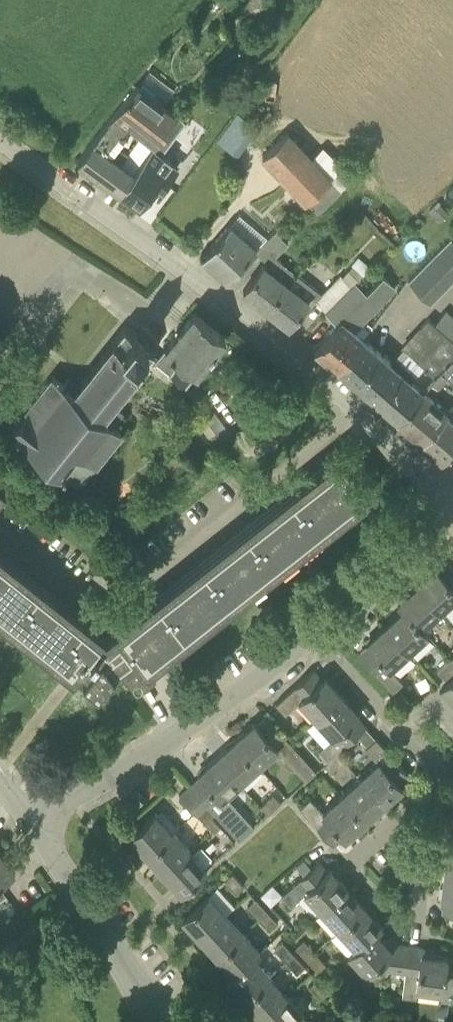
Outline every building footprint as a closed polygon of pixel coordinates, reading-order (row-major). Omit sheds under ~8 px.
[(102,175),(123,147),(117,142),(130,126),(135,130),(159,99),(153,94),(155,91),(142,80),(139,84),(137,82),(78,158),(102,175)] [(102,175),(120,188),(177,113),(159,99),(135,130),(141,134),(128,151),(123,147),(102,175)] [(159,190),(176,167),(158,154),(184,119),(177,113),(120,188),(139,202),(151,185),(159,190)] [(219,136),(239,151),(255,131),(235,116),(219,136)] [(305,203),(306,202),(329,178),(332,175),(312,155),(288,129),(259,155),(305,203)] [(306,202),(317,214),(342,191),(341,190),(329,178),(306,202)] [(249,254),(256,261),(282,235),(275,229),(255,249),(228,224),(201,254),(225,276),(249,254)] [(266,307),(295,270),(275,254),(288,242),(282,235),(256,261),(260,266),(242,289),(266,307)] [(432,302),(452,281),(452,238),(451,236),(408,278),(432,302)] [(311,295),(326,309),(354,281),(362,272),(352,262),(341,274),(339,273),(322,291),(295,270),(266,307),(288,325),(311,295)] [(365,291),(379,303),(395,286),(390,282),(381,273),(381,274),(365,291)] [(336,321),(341,315),(365,291),(354,281),(326,309),(325,311),(336,321)] [(154,359),(185,384),(225,335),(194,310),(154,359)] [(337,366),(365,335),(341,315),(336,321),(314,347),(337,366)] [(452,358),(452,338),(429,316),(420,326),(441,345),(423,365),(436,377),(440,373),(442,371),(443,370),(452,358)] [(124,410),(112,401),(155,348),(146,342),(148,340),(135,329),(133,331),(124,324),(76,384),(68,377),(63,383),(54,375),(11,429),(80,483),(122,430),(113,423),(124,410)] [(374,399),(401,369),(390,359),(365,335),(337,366),(374,399)] [(452,380),(452,358),(443,370),(442,371),(452,380)] [(395,418),(423,389),(411,378),(416,374),(405,365),(401,369),(374,399),(395,418)] [(436,377),(430,383),(438,390),(447,379),(440,373),(436,377)] [(421,439),(448,411),(423,389),(395,418),(421,439)] [(448,411),(421,439),(441,458),(452,445),(452,405),(448,411)] [(214,409),(204,417),(221,439),(231,432),(214,409)] [(106,632),(19,562),(0,547),(0,616),(73,673),(81,663),(86,667),(82,671),(97,683),(106,673),(134,650),(147,667),(259,579),(370,492),(337,449),(106,632)] [(447,560),(438,569),(435,566),(416,583),(440,610),(452,598),(452,566),(447,560)] [(423,626),(440,610),(416,583),(397,600),(403,607),(423,626)] [(384,624),(409,650),(428,632),(423,626),(403,607),(384,624)] [(400,683),(403,680),(390,666),(409,650),(384,624),(366,640),(368,643),(358,652),(409,708),(417,702),(400,683)] [(444,677),(452,669),(452,662),(449,658),(437,669),(444,677)] [(314,718),(341,694),(324,675),(322,677),(313,668),(275,702),(285,712),(298,700),(314,718)] [(452,694),(452,677),(439,690),(447,700),(452,694)] [(319,748),(327,759),(336,751),(365,725),(356,715),(359,713),(341,694),(314,718),(331,737),(319,748)] [(305,779),(316,770),(265,715),(256,723),(254,721),(233,739),(259,765),(277,749),(305,779)] [(359,776),(384,802),(402,786),(400,783),(409,774),(375,736),(365,746),(377,759),(359,776)] [(240,783),(259,765),(233,739),(215,757),(240,783)] [(344,760),(336,751),(327,759),(324,763),(331,771),(344,760)] [(199,775),(189,785),(206,803),(214,812),(239,838),(254,825),(226,795),(240,783),(215,757),(197,773),(199,775)] [(364,820),(384,802),(359,776),(339,794),(364,820)] [(197,812),(206,803),(189,785),(180,794),(195,810),(197,812)] [(260,804),(267,812),(280,801),(273,793),(260,804)] [(345,837),(364,820),(339,794),(322,809),(309,796),(299,806),(333,843),(343,834),(345,837)] [(197,812),(204,821),(211,815),(214,812),(206,803),(197,812)] [(129,835),(146,853),(172,830),(155,811),(129,835)] [(204,821),(212,829),(213,830),(220,825),(211,815),(204,821)] [(146,853),(163,872),(189,849),(172,830),(146,853)] [(206,868),(204,865),(211,859),(211,856),(202,845),(198,846),(192,851),(189,849),(163,872),(180,891),(206,868)] [(452,874),(452,848),(447,847),(443,872),(452,874)] [(15,870),(0,850),(0,881),(15,870)] [(320,910),(346,886),(329,867),(327,870),(318,860),(281,894),(290,904),(304,891),(320,910)] [(235,891),(243,883),(232,871),(224,879),(235,891)] [(452,913),(452,874),(443,872),(440,898),(444,898),(442,911),(452,913)] [(320,910),(337,929),(363,904),(346,886),(320,910)] [(181,917),(199,936),(226,912),(208,892),(181,917)] [(259,917),(267,910),(255,897),(247,904),(259,917)] [(348,954),(375,930),(381,924),(363,904),(337,929),(338,929),(331,936),(346,953),(348,954)] [(269,929),(277,922),(267,910),(259,917),(269,929)] [(199,936),(217,955),(243,931),(226,912),(199,936)] [(391,981),(403,983),(409,944),(397,942),(391,948),(375,930),(348,954),(365,974),(368,971),(376,980),(390,968),(393,969),(391,981)] [(217,955),(233,973),(259,949),(243,931),(217,955)] [(306,958),(314,950),(303,938),(295,945),(306,958)] [(286,961),(294,953),(282,940),(274,947),(286,961)] [(417,988),(442,991),(447,955),(421,952),(422,946),(409,944),(403,983),(401,994),(416,996),(417,988)] [(243,998),(270,974),(254,956),(261,951),(259,949),(233,973),(226,979),(243,998)] [(317,970),(325,962),(314,950),(306,958),(317,970)] [(297,972),(305,965),(294,953),(286,961),(297,972)] [(243,998),(260,1017),(287,993),(270,974),(243,998)] [(319,997),(327,990),(316,978),(308,985),(319,997)] [(320,1019),(304,1016),(302,1015),(305,1012),(287,993),(260,1017),(265,1021),(320,1021),(320,1019)]
